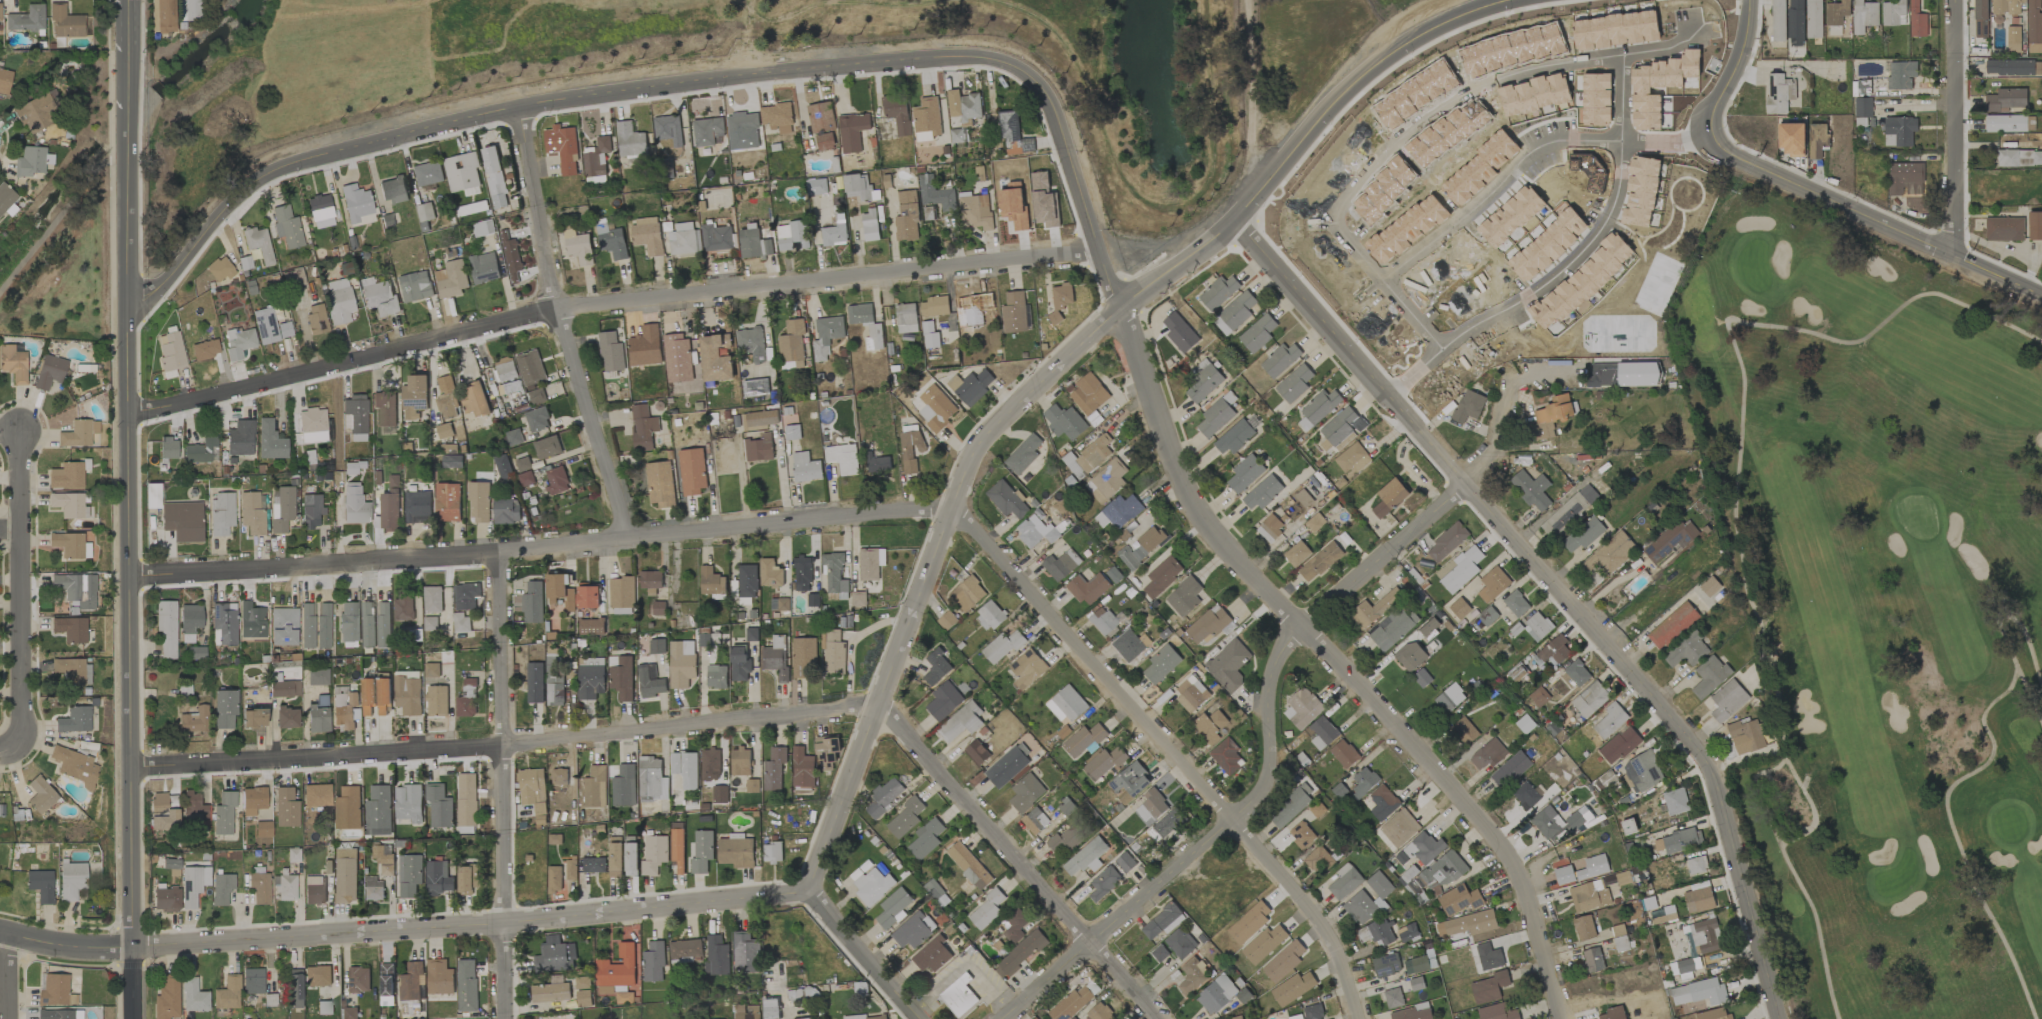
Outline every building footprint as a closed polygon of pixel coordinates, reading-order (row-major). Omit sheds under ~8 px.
[(150,32),(174,32),(174,0),(150,0),(150,32)] [(199,19),(199,0),(178,0),(178,19),(199,19)] [(1784,41),(1785,0),(1771,0),(1771,41),(1784,41)] [(1803,41),(1804,0),(1788,0),(1787,40),(1803,41)] [(1806,38),(1822,38),(1821,0),(1805,0),(1806,38)] [(1849,0),(1840,0),(1840,3),(1825,4),(1825,26),(1842,26),(1842,17),(1850,16),(1849,0)] [(1864,35),(1864,26),(1878,26),(1877,2),(1863,3),(1863,0),(1852,0),(1853,35),(1864,35)] [(1906,0),(1895,0),(1895,2),(1881,2),(1882,26),(1907,25),(1906,0)] [(1919,0),(1909,0),(1910,37),(1926,36),(1926,14),(1919,14),(1919,0)] [(1974,38),(1988,38),(1987,0),(1973,0),(1974,38)] [(1992,14),(2022,15),(2022,0),(1992,0),(1992,14)] [(2040,13),(2039,0),(2027,0),(2027,53),(2041,53),(2041,13),(2040,13)] [(64,15),(64,3),(48,3),(49,24),(53,24),(53,37),(83,36),(83,14),(64,15)] [(43,4),(26,4),(26,14),(5,14),(5,29),(43,30),(43,4)] [(1570,20),(1574,52),(1660,41),(1655,9),(1570,20)] [(2007,53),(2020,52),(2020,26),(2006,27),(2007,53)] [(1985,60),(1985,76),(2040,75),(2040,60),(1985,60)] [(1888,89),(1911,90),(1911,77),(1916,77),(1917,63),(1888,62),(1888,89)] [(7,94),(11,70),(0,68),(0,93),(7,94)] [(1504,117),(1570,101),(1563,72),(1529,80),(1529,81),(1498,88),(1504,117)] [(1785,73),(1766,74),(1767,115),(1786,114),(1785,73)] [(1856,81),(1857,94),(1870,94),(1869,80),(1856,81)] [(982,117),(981,94),(959,95),(959,89),(948,90),(949,117),(959,116),(960,123),(970,123),(970,118),(982,117)] [(1984,95),(1985,112),(2008,111),(2008,108),(2026,107),(2025,89),(1996,89),(1996,95),(1984,95)] [(11,108),(20,126),(24,124),(29,134),(53,122),(39,94),(11,108)] [(909,136),(907,96),(883,97),(883,118),(895,118),(896,136),(909,136)] [(916,142),(933,140),(932,136),(941,135),(937,97),(920,98),(921,107),(912,107),(916,142)] [(1871,98),(1854,98),(1855,125),(1863,125),(1862,118),(1872,118),(1871,98)] [(759,106),(761,124),(768,124),(769,129),(777,128),(778,135),(792,133),(789,103),(759,106)] [(833,131),(830,103),(807,105),(810,134),(833,131)] [(1020,140),(1017,110),(997,112),(999,139),(1007,138),(1008,152),(1034,150),(1033,139),(1020,140)] [(758,141),(755,112),(726,115),(728,144),(758,141)] [(838,117),(842,154),(861,152),(859,131),(871,130),(869,113),(838,117)] [(655,141),(672,139),(673,148),(683,147),(679,115),(652,118),(655,141)] [(2025,115),(1985,116),(1985,133),(2026,132),(2025,115)] [(695,148),(714,145),(713,134),(724,132),(722,117),(691,121),(695,148)] [(1883,146),(1914,147),(1915,118),(1884,117),(1883,146)] [(633,133),(631,120),(616,122),(620,157),(647,154),(644,132),(633,133)] [(1779,156),(1804,156),(1804,123),(1779,124),(1779,156)] [(1809,160),(1822,159),(1822,147),(1827,147),(1827,124),(1808,124),(1809,160)] [(815,135),(818,152),(834,148),(831,132),(815,135)] [(582,154),(584,178),(606,175),(604,153),(612,153),(610,136),(595,137),(596,152),(582,154)] [(480,150),(494,210),(510,206),(495,146),(480,150)] [(2041,166),(2041,151),(1997,150),(1997,166),(2041,166)] [(450,193),(463,190),(465,196),(482,193),(474,152),(442,159),(450,193)] [(1570,153),(1591,153),(1593,156),(1594,155),(1605,170),(1604,171),(1607,173),(1602,195),(1585,191),(1588,178),(1583,170),(1569,170),(1569,159),(1570,159),(1570,153)] [(1622,224),(1650,228),(1660,160),(1632,156),(1622,224)] [(413,167),(418,187),(444,181),(439,161),(413,167)] [(1888,196),(1904,196),(1904,195),(1923,194),(1922,163),(1888,163),(1888,196)] [(1034,224),(1044,223),(1045,228),(1059,227),(1057,193),(1049,194),(1048,172),(1031,173),(1034,224)] [(859,202),(872,202),(871,184),(867,184),(867,174),(844,175),(845,197),(859,196),(859,202)] [(941,204),(941,212),(955,211),(955,189),(934,190),(934,174),(919,174),(920,205),(941,204)] [(407,202),(403,177),(378,180),(381,200),(388,199),(389,204),(407,202)] [(807,196),(827,195),(826,179),(806,180),(807,196)] [(17,196),(1,181),(0,182),(0,214),(17,196)] [(1028,230),(1027,205),(1022,206),(1021,182),(1007,183),(1008,190),(998,190),(1000,220),(1013,219),(1014,231),(1028,230)] [(348,225),(374,220),(367,188),(356,191),(354,183),(340,185),(348,225)] [(1477,230),(1495,250),(1544,204),(1526,184),(1477,230)] [(897,192),(899,217),(894,217),(895,241),(918,240),(916,191),(897,192)] [(334,223),(327,193),(306,198),(313,229),(334,223)] [(959,196),(960,225),(982,224),(982,231),(991,230),(990,195),(959,196)] [(282,236),(286,249),(304,245),(296,216),(290,217),(287,203),(269,208),(277,237),(282,236)] [(416,205),(419,223),(434,220),(431,203),(416,205)] [(1508,265),(1527,285),(1575,238),(1574,237),(1586,225),(1568,206),(1508,265)] [(861,212),(864,241),(879,240),(876,210),(861,212)] [(2028,212),(2028,240),(2041,240),(2041,212),(2028,212)] [(1985,217),(1984,240),(2023,241),(2024,218),(1985,217)] [(647,258),(662,256),(658,218),(629,221),(632,246),(645,245),(647,258)] [(472,224),(474,237),(493,233),(491,220),(472,224)] [(776,225),(779,252),(797,250),(808,248),(806,221),(776,225)] [(699,254),(698,230),(692,230),(692,222),(667,223),(668,255),(699,254)] [(599,251),(612,250),(613,261),(626,260),(623,228),(607,230),(607,224),(596,225),(599,251)] [(700,225),(703,251),(733,248),(730,226),(713,228),(713,224),(700,225)] [(265,227),(254,230),(253,227),(240,230),(245,250),(257,247),(262,267),(274,264),(265,227)] [(771,239),(760,240),(758,228),(738,230),(741,259),(773,255),(771,239)] [(515,239),(508,240),(506,230),(499,231),(510,285),(518,283),(516,272),(522,271),(515,239)] [(566,257),(577,256),(578,267),(593,265),(590,234),(575,236),(575,230),(563,231),(566,257)] [(1635,254),(1614,231),(1528,310),(1545,330),(1557,319),(1561,323),(1635,254)] [(467,258),(474,285),(500,279),(493,251),(467,258)] [(216,284),(234,272),(222,254),(204,265),(216,284)] [(443,262),(445,269),(433,272),(439,300),(462,295),(461,289),(468,288),(463,259),(443,262)] [(432,297),(427,271),(398,277),(403,303),(432,297)] [(1231,275),(1225,281),(1220,276),(1198,298),(1212,313),(1241,285),(1231,275)] [(358,279),(365,309),(374,307),(376,317),(398,312),(391,279),(373,283),(371,276),(358,279)] [(325,282),(327,290),(323,291),(331,325),(349,321),(347,312),(354,310),(346,277),(325,282)] [(1051,286),(1054,314),(1050,314),(1051,324),(1060,323),(1059,308),(1073,306),(1071,284),(1051,286)] [(1226,337),(1251,314),(1248,310),(1257,302),(1246,289),(1211,321),(1226,337)] [(1026,332),(1024,291),(1005,292),(1005,306),(1001,306),(1003,333),(1026,332)] [(990,324),(987,295),(955,298),(959,338),(973,337),(972,326),(990,324)] [(919,300),(921,317),(949,314),(947,297),(919,300)] [(301,309),(311,336),(329,329),(319,302),(301,309)] [(881,323),(873,324),(871,304),(846,306),(848,325),(867,323),(869,337),(864,337),(866,351),(883,349),(881,323)] [(896,333),(916,333),(916,304),(896,304),(896,333)] [(259,344),(293,336),(289,320),(274,324),(270,306),(251,311),(259,344)] [(1170,331),(1166,335),(1183,355),(1200,340),(1174,311),(1161,322),(1170,331)] [(1268,334),(1278,325),(1266,312),(1237,338),(1252,355),(1272,337),(1268,334)] [(813,362),(829,361),(828,339),(844,338),(843,317),(815,318),(816,340),(812,341),(813,362)] [(779,369),(803,368),(802,334),(805,334),(805,319),(785,319),(785,336),(778,336),(779,369)] [(940,347),(938,332),(933,332),(932,321),(922,321),(925,349),(940,347)] [(641,325),(641,337),(628,337),(629,366),(660,364),(659,324),(641,325)] [(223,332),(228,361),(241,359),(240,350),(256,347),(252,326),(223,332)] [(736,354),(752,353),(752,364),(764,363),(762,328),(735,329),(736,354)] [(186,367),(177,330),(154,336),(163,373),(186,367)] [(602,372),(623,370),(622,343),(616,343),(615,332),(599,333),(602,372)] [(663,335),(666,383),(691,381),(688,334),(663,335)] [(699,337),(704,382),(733,379),(731,355),(722,356),(721,350),(731,349),(730,334),(699,337)] [(191,343),(192,359),(219,355),(217,339),(191,343)] [(13,351),(13,344),(0,344),(0,372),(11,371),(12,385),(26,384),(25,351),(13,351)] [(1273,380),(1302,353),(1293,344),(1287,349),(1282,344),(1259,365),(1273,380)] [(524,386),(546,380),(536,349),(515,356),(524,386)] [(46,391),(49,379),(60,382),(66,360),(42,353),(32,388),(46,391)] [(1224,379),(1205,358),(1190,372),(1197,379),(1183,392),(1196,405),(1224,379)] [(498,381),(516,379),(514,362),(496,365),(498,381)] [(1658,362),(1618,363),(1618,386),(1659,385),(1658,362)] [(1289,405),(1309,387),(1305,384),(1314,375),(1302,363),(1274,389),(1289,405)] [(1616,363),(1591,364),(1591,384),(1601,384),(1601,375),(1610,375),(1610,386),(1617,386),(1616,363)] [(955,374),(945,384),(969,408),(996,380),(984,368),(975,378),(969,373),(961,381),(955,374)] [(1074,385),(1077,388),(1068,396),(1087,417),(1111,396),(1089,372),(1074,385)] [(436,398),(440,420),(459,416),(451,375),(437,378),(440,397),(436,398)] [(401,386),(401,420),(419,420),(418,411),(428,410),(427,376),(408,376),(408,386),(401,386)] [(768,379),(742,380),(743,396),(768,395),(768,379)] [(468,396),(460,399),(465,415),(473,412),(475,418),(491,413),(480,380),(464,385),(468,396)] [(958,411),(933,384),(918,397),(925,405),(917,413),(935,433),(958,411)] [(1304,416),(1298,423),(1307,433),(1342,399),(1330,386),(1301,412),(1304,416)] [(531,406),(546,402),(543,388),(528,392),(531,406)] [(1452,420),(1463,424),(1466,416),(1478,420),(1486,397),(1463,389),(1452,420)] [(1205,418),(1196,427),(1207,439),(1235,413),(1228,406),(1237,399),(1229,390),(1202,414),(1205,418)] [(379,426),(396,426),(395,392),(372,393),(372,407),(378,407),(379,426)] [(1534,441),(1555,437),(1552,421),(1578,416),(1576,402),(1569,403),(1567,393),(1551,397),(1553,406),(1533,410),(1535,424),(1530,425),(1534,441)] [(342,396),(342,428),(349,428),(350,441),(366,441),(365,396),(342,396)] [(1070,406),(1062,412),(1055,403),(1042,414),(1050,424),(1047,426),(1056,437),(1063,432),(1071,442),(1088,427),(1070,406)] [(658,417),(648,418),(647,404),(630,406),(634,453),(653,451),(651,433),(659,432),(658,417)] [(1319,431),(1334,447),(1355,428),(1359,433),(1367,426),(1347,404),(1319,431)] [(525,412),(529,433),(550,428),(545,407),(525,412)] [(326,441),(325,410),(299,411),(300,442),(326,441)] [(741,414),(742,428),(778,424),(776,410),(741,414)] [(258,417),(258,458),(287,457),(286,438),(273,438),(272,417),(258,417)] [(1222,455),(1228,449),(1232,454),(1256,433),(1242,418),(1212,444),(1222,455)] [(90,445),(90,434),(98,433),(98,419),(70,420),(71,431),(56,432),(57,446),(90,445)] [(226,454),(252,454),(253,420),(234,419),(233,429),(227,429),(226,454)] [(785,441),(800,439),(799,425),(784,426),(785,441)] [(509,447),(524,443),(519,428),(505,433),(509,447)] [(899,433),(903,475),(917,473),(915,453),(924,452),(922,431),(899,433)] [(743,441),(745,462),(773,459),(770,432),(760,433),(761,439),(743,441)] [(1003,463),(1018,477),(1038,455),(1034,451),(1043,442),(1032,432),(1003,463)] [(1072,458),(1065,463),(1078,480),(1112,454),(1106,445),(1112,441),(1106,433),(1072,458)] [(562,453),(556,435),(532,443),(539,461),(562,453)] [(183,444),(183,462),(215,462),(216,436),(202,436),(202,445),(183,444)] [(177,457),(176,437),(159,438),(159,458),(177,457)] [(1371,460),(1356,441),(1333,460),(1344,473),(1351,467),(1356,473),(1371,460)] [(839,476),(857,475),(856,444),(823,446),(824,463),(838,462),(839,476)] [(682,496),(700,495),(700,489),(706,488),(704,449),(679,451),(682,496)] [(821,460),(809,462),(808,451),(791,453),(794,482),(822,479),(821,460)] [(866,473),(890,472),(889,457),(872,458),(871,451),(865,452),(866,473)] [(510,478),(508,452),(493,453),(494,479),(510,478)] [(1232,470),(1235,474),(1226,483),(1237,495),(1265,469),(1250,453),(1232,470)] [(519,472),(531,468),(527,457),(515,461),(519,472)] [(1128,471),(1115,457),(1084,487),(1102,506),(1125,483),(1120,478),(1128,471)] [(60,468),(47,468),(48,488),(82,488),(82,462),(60,462),(60,468)] [(658,508),(673,507),(671,462),(647,463),(649,504),(657,503),(658,508)] [(549,497),(570,490),(563,466),(545,471),(550,486),(546,487),(549,497)] [(1508,481),(1538,515),(1552,502),(1543,492),(1551,484),(1541,473),(1532,481),(1522,469),(1508,481)] [(521,487),(532,484),(529,472),(518,475),(521,487)] [(1250,511),(1257,505),(1260,508),(1284,490),(1272,474),(1240,498),(1250,511)] [(1410,495),(1395,477),(1377,492),(1383,500),(1370,510),(1379,520),(1410,495)] [(1005,518),(1011,512),(1018,520),(1029,511),(1002,478),(984,493),(1005,518)] [(371,522),(371,502),(360,502),(360,482),(343,482),(343,504),(333,505),(333,517),(343,516),(343,522),(371,522)] [(489,483),(470,482),(469,523),(488,523),(489,483)] [(160,508),(159,483),(145,483),(145,508),(160,508)] [(1539,526),(1550,539),(1598,496),(1587,483),(1539,526)] [(459,522),(460,484),(436,484),(435,521),(459,522)] [(293,486),(270,486),(271,533),(286,533),(285,520),(293,520),(293,486)] [(263,508),(258,508),(257,491),(239,492),(240,526),(247,525),(247,535),(264,535),(263,508)] [(399,530),(398,491),(379,492),(381,531),(399,530)] [(404,492),(405,523),(431,522),(430,491),(404,492)] [(209,493),(211,536),(228,535),(228,526),(234,526),(233,492),(209,493)] [(60,518),(92,518),(92,506),(82,506),(83,493),(47,493),(47,506),(61,507),(60,518)] [(318,494),(301,494),(302,528),(319,527),(318,494)] [(1124,501),(1119,495),(1093,518),(1102,528),(1109,521),(1118,531),(1144,508),(1132,494),(1124,501)] [(493,500),(493,524),(519,523),(519,500),(493,500)] [(172,530),(172,542),(202,541),(201,502),(160,503),(161,530),(172,530)] [(1285,527),(1271,513),(1255,530),(1269,544),(1285,527)] [(1014,530),(1029,548),(1048,531),(1033,514),(1014,530)] [(1570,554),(1580,545),(1584,550),(1606,529),(1592,514),(1561,544),(1570,554)] [(1642,551),(1655,566),(1678,545),(1682,549),(1698,535),(1681,516),(1642,551)] [(1424,551),(1437,564),(1469,534),(1457,521),(1424,551)] [(1130,571),(1166,538),(1154,525),(1136,541),(1140,545),(1132,552),(1125,545),(1115,554),(1130,571)] [(1590,573),(1597,566),(1607,577),(1638,549),(1620,529),(1582,564),(1590,573)] [(82,533),(47,533),(48,547),(61,547),(61,559),(83,558),(82,533)] [(1312,553),(1300,540),(1283,555),(1295,569),(1312,553)] [(1297,572),(1309,584),(1343,553),(1331,540),(1297,572)] [(1484,556),(1472,543),(1453,561),(1456,565),(1438,581),(1452,595),(1479,570),(1475,565),(1484,556)] [(885,566),(884,548),(859,549),(859,581),(879,580),(878,566),(885,566)] [(1058,584),(1081,562),(1069,549),(1056,561),(1050,555),(1040,564),(1058,584)] [(1146,577),(1150,581),(1141,589),(1151,600),(1184,570),(1169,555),(1146,577)] [(811,591),(810,557),(794,557),(795,591),(811,591)] [(760,587),(783,586),(782,569),(774,570),(773,558),(760,559),(760,587)] [(757,565),(738,565),(738,597),(757,597),(757,565)] [(1487,605),(1512,582),(1496,565),(1479,580),(1484,586),(1476,594),(1487,605)] [(700,594),(726,594),(726,575),(712,575),(712,566),(701,566),(700,594)] [(640,572),(640,589),(647,589),(647,596),(656,596),(656,589),(662,589),(662,571),(640,572)] [(574,611),(574,587),(570,587),(570,572),(547,573),(548,608),(555,608),(555,599),(564,599),(565,611),(574,611)] [(1065,585),(1085,608),(1111,586),(1099,572),(1086,583),(1079,574),(1065,585)] [(95,609),(94,573),(50,575),(50,589),(64,589),(64,600),(77,600),(77,610),(95,609)] [(965,613),(987,593),(970,575),(948,595),(965,613)] [(1195,595),(1202,588),(1190,575),(1163,599),(1180,617),(1199,600),(1195,595)] [(1709,598),(1721,587),(1711,576),(1698,587),(1709,598)] [(609,578),(609,607),(634,607),(634,578),(609,578)] [(542,623),(543,581),(527,581),(527,595),(522,595),(522,623),(542,623)] [(599,608),(599,584),(577,583),(577,608),(599,608)] [(479,584),(453,585),(454,610),(475,609),(474,598),(480,598),(479,584)] [(424,612),(442,612),(442,587),(424,587),(424,612)] [(1364,629),(1402,595),(1394,587),(1372,607),(1364,600),(1350,613),(1364,629)] [(1502,602),(1518,619),(1531,607),(1515,590),(1502,602)] [(851,606),(862,607),(863,593),(851,593),(851,606)] [(394,621),(413,621),(412,597),(393,598),(394,621)] [(1459,620),(1471,610),(1460,597),(1448,607),(1459,620)] [(175,600),(156,600),(155,632),(160,632),(160,658),(175,658),(175,600)] [(240,637),(265,637),(264,607),(249,608),(249,600),(239,601),(240,637)] [(1006,616),(991,600),(973,617),(988,633),(1006,616)] [(1660,651),(1698,614),(1685,600),(1646,636),(1660,651)] [(314,602),(300,603),(301,648),(315,647),(314,602)] [(330,602),(317,602),(316,647),(329,647),(330,602)] [(358,602),(339,602),(340,647),(359,647),(358,602)] [(362,647),(374,647),(373,602),(361,602),(362,647)] [(389,602),(377,603),(377,648),(390,647),(389,602)] [(236,644),(235,603),(211,603),(212,645),(236,644)] [(1213,637),(1231,619),(1216,603),(1187,631),(1199,643),(1210,633),(1213,637)] [(1385,654),(1418,620),(1400,603),(1367,637),(1385,654)] [(201,604),(180,605),(180,642),(193,642),(193,627),(201,627),(201,604)] [(1121,612),(1113,618),(1104,606),(1088,618),(1103,637),(1126,619),(1121,612)] [(296,644),(297,607),(270,607),(270,644),(296,644)] [(957,622),(949,611),(936,620),(945,631),(957,622)] [(1536,643),(1553,628),(1539,611),(1522,626),(1536,643)] [(453,633),(470,632),(469,614),(453,615),(453,633)] [(51,632),(63,631),(64,643),(85,642),(85,617),(50,618),(51,632)] [(436,617),(424,617),(424,630),(436,631),(436,617)] [(578,620),(579,635),(604,635),(604,620),(578,620)] [(757,641),(757,629),(745,629),(746,641),(757,641)] [(1027,642),(1017,629),(1006,638),(1002,633),(980,651),(992,665),(1013,648),(1016,651),(1027,642)] [(1136,637),(1130,629),(1110,642),(1125,663),(1152,645),(1143,633),(1136,637)] [(823,673),(846,673),(845,643),(840,643),(839,631),(822,631),(823,673)] [(1664,660),(1673,668),(1682,657),(1693,667),(1709,650),(1690,632),(1664,660)] [(1532,657),(1541,667),(1553,657),(1559,663),(1570,653),(1564,645),(1568,642),(1560,633),(1532,657)] [(761,648),(761,670),(777,669),(777,684),(787,684),(786,635),(772,635),(772,647),(761,648)] [(791,638),(792,678),(816,678),(815,638),(791,638)] [(1236,670),(1252,657),(1236,638),(1203,665),(1229,696),(1245,682),(1236,670)] [(649,640),(649,654),(665,653),(665,639),(649,640)] [(1409,674),(1428,656),(1412,639),(1393,657),(1409,674)] [(670,689),(689,689),(689,679),(696,679),(695,641),(669,641),(670,689)] [(1148,660),(1151,664),(1141,673),(1154,686),(1182,659),(1166,643),(1148,660)] [(749,681),(749,658),(746,658),(746,645),(730,646),(731,681),(749,681)] [(187,659),(205,658),(204,647),(187,647),(187,659)] [(954,667),(936,648),(925,659),(933,667),(922,677),(932,688),(954,667)] [(1018,678),(1012,683),(1021,693),(1048,668),(1029,648),(1008,667),(1018,678)] [(1702,679),(1690,690),(1700,701),(1731,673),(1713,653),(1694,670),(1702,679)] [(546,706),(562,706),(562,656),(546,656),(546,706)] [(632,702),(631,656),(608,657),(609,690),(618,690),(618,702),(632,702)] [(89,659),(50,660),(51,672),(64,672),(65,684),(90,684),(89,659)] [(1591,676),(1576,659),(1563,671),(1578,688),(1591,676)] [(543,663),(526,663),(527,704),(543,703),(543,663)] [(439,664),(425,664),(424,677),(439,677),(439,664)] [(667,695),(665,678),(656,679),(655,664),(637,665),(640,697),(667,695)] [(604,694),(605,666),(578,665),(577,700),(596,700),(596,693),(604,694)] [(707,688),(727,688),(727,665),(706,666),(707,688)] [(307,685),(327,684),(327,669),(306,670),(307,685)] [(1423,688),(1431,680),(1421,669),(1412,677),(1423,688)] [(1172,692),(1191,713),(1211,695),(1191,674),(1172,692)] [(394,707),(402,707),(402,716),(420,716),(421,678),(394,677),(394,707)] [(375,678),(362,678),(363,716),(371,716),(371,707),(375,707),(375,678)] [(1709,698),(1717,707),(1709,714),(1720,726),(1750,698),(1732,678),(1709,698)] [(390,679),(377,679),(377,714),(391,714),(390,679)] [(965,701),(949,680),(931,693),(936,699),(925,707),(937,722),(965,701)] [(1570,703),(1585,720),(1610,696),(1595,680),(1570,703)] [(299,681),(269,681),(269,696),(299,696),(299,681)] [(456,716),(475,716),(475,682),(464,682),(464,697),(455,697),(456,716)] [(1466,696),(1453,682),(1433,701),(1446,715),(1466,696)] [(1089,706),(1067,683),(1044,705),(1060,722),(1065,716),(1071,722),(1089,706)] [(1325,708),(1303,685),(1285,702),(1289,707),(1282,713),(1300,731),(1325,708)] [(348,686),(331,686),(332,724),(343,724),(343,731),(354,731),(353,720),(359,719),(359,692),(348,693),(348,686)] [(447,686),(426,687),(427,716),(447,716),(447,686)] [(1528,695),(1538,708),(1550,699),(1541,686),(1528,695)] [(213,728),(232,728),(233,716),(236,716),(236,690),(214,690),(213,728)] [(327,731),(327,695),(315,695),(316,704),(306,704),(307,732),(327,731)] [(935,729),(947,744),(966,729),(971,735),(983,725),(977,718),(983,713),(972,700),(935,729)] [(1603,740),(1629,719),(1614,700),(1603,710),(1607,715),(1592,727),(1603,740)] [(195,705),(196,713),(178,714),(179,731),(207,730),(206,704),(195,705)] [(89,731),(89,705),(67,706),(67,718),(54,718),(54,731),(89,731)] [(297,707),(275,707),(276,728),(298,727),(297,707)] [(241,727),(264,727),(265,709),(241,709),(241,727)] [(1204,712),(1190,724),(1207,744),(1230,724),(1218,709),(1208,717),(1204,712)] [(1525,735),(1536,726),(1526,714),(1514,723),(1525,735)] [(1339,734),(1322,715),(1309,727),(1316,735),(1309,741),(1319,752),(1339,734)] [(1450,727),(1466,747),(1480,736),(1464,716),(1450,727)] [(1765,748),(1758,719),(1740,724),(1740,721),(1727,724),(1735,756),(1765,748)] [(1108,735),(1097,722),(1088,731),(1083,725),(1061,746),(1073,760),(1094,741),(1098,745),(1108,735)] [(1611,767),(1642,741),(1629,725),(1598,751),(1611,767)] [(835,771),(835,753),(840,752),(840,736),(816,737),(818,771),(835,771)] [(1508,754),(1495,737),(1468,758),(1478,771),(1488,764),(1491,768),(1508,754)] [(1245,759),(1225,738),(1207,755),(1227,776),(1245,759)] [(1329,748),(1342,770),(1359,760),(1346,738),(1329,748)] [(965,747),(976,766),(989,758),(978,740),(965,747)] [(996,789),(1033,762),(1019,743),(983,771),(996,789)] [(83,781),(80,789),(91,792),(98,765),(90,763),(92,757),(52,745),(48,757),(60,761),(56,773),(83,781)] [(804,746),(793,746),(792,787),(813,787),(814,756),(803,756),(804,746)] [(1081,767),(1093,784),(1127,757),(1118,746),(1108,754),(1104,749),(1081,767)] [(763,790),(780,791),(781,763),(786,763),(786,747),(770,747),(769,761),(763,761),(763,790)] [(730,749),(731,776),(750,775),(750,748),(730,749)] [(700,749),(701,780),(720,780),(720,749),(700,749)] [(1666,779),(1650,749),(1622,765),(1638,794),(1666,779)] [(1490,776),(1502,790),(1532,763),(1519,750),(1490,776)] [(697,753),(670,753),(670,774),(681,774),(682,788),(697,788),(697,753)] [(669,778),(661,778),(661,758),(639,757),(639,801),(668,801),(669,778)] [(1108,785),(1116,794),(1123,787),(1133,799),(1153,781),(1134,761),(1108,785)] [(635,805),(634,764),(618,764),(618,777),(611,777),(612,806),(635,805)] [(605,765),(588,766),(589,778),(584,778),(584,808),(606,807),(605,765)] [(1352,778),(1358,786),(1349,794),(1356,802),(1380,780),(1366,765),(1352,778)] [(546,828),(543,769),(518,770),(520,805),(534,804),(535,829),(546,828)] [(551,769),(552,785),(567,785),(567,769),(551,769)] [(1010,789),(1015,795),(1008,801),(1021,815),(1047,791),(1029,772),(1010,789)] [(58,798),(38,773),(26,783),(34,794),(26,800),(38,814),(58,798)] [(457,826),(476,826),(476,774),(457,774),(457,826)] [(874,820),(906,791),(892,776),(871,795),(875,800),(864,809),(874,820)] [(1312,791),(1302,781),(1267,818),(1280,831),(1310,799),(1307,796),(1312,791)] [(1542,797),(1525,782),(1512,796),(1529,812),(1542,797)] [(302,785),(303,808),(330,807),(329,783),(302,785)] [(444,784),(425,784),(425,801),(430,800),(430,827),(453,827),(453,798),(444,798),(444,784)] [(1369,811),(1380,823),(1401,804),(1382,784),(1368,797),(1376,805),(1369,811)] [(391,835),(390,785),(370,786),(370,800),(365,801),(365,835),(391,835)] [(394,786),(395,819),(411,819),(411,825),(422,824),(422,785),(394,786)] [(335,829),(360,829),(360,786),(340,787),(340,797),(335,797),(335,829)] [(727,786),(712,786),(712,803),(727,804),(727,786)] [(255,815),(254,809),(266,808),(265,787),(241,787),(242,815),(255,815)] [(274,787),(274,826),(297,826),(297,800),(292,800),(292,787),(274,787)] [(1169,810),(1154,787),(1142,794),(1147,802),(1135,809),(1145,825),(1169,810)] [(1668,816),(1690,810),(1683,787),(1662,793),(1668,816)] [(231,834),(231,806),(235,806),(235,791),(218,791),(218,805),(213,805),(212,834),(231,834)] [(150,827),(177,827),(178,809),(165,809),(165,793),(150,792),(150,827)] [(206,804),(200,804),(199,792),(182,793),(183,821),(207,820),(206,804)] [(906,807),(885,826),(898,840),(919,820),(915,816),(925,807),(914,795),(903,804),(906,807)] [(1546,841),(1565,826),(1549,805),(1530,819),(1546,841)] [(1021,820),(1035,835),(1049,822),(1035,806),(1021,820)] [(1572,832),(1584,824),(1586,827),(1595,822),(1585,806),(1564,819),(1572,832)] [(1188,822),(1174,807),(1152,828),(1162,839),(1177,825),(1181,829),(1188,822)] [(1396,849),(1421,827),(1403,807),(1378,829),(1396,849)] [(940,843),(935,837),(945,829),(934,816),(914,833),(918,838),(906,847),(918,861),(940,843)] [(1620,822),(1624,836),(1637,832),(1633,818),(1620,822)] [(1287,833),(1302,851),(1317,838),(1302,820),(1287,833)] [(271,821),(255,821),(255,836),(271,837),(271,821)] [(671,865),(676,865),(676,874),(683,874),(683,823),(670,823),(671,865)] [(1056,833),(1045,843),(1055,855),(1063,848),(1067,853),(1084,839),(1072,825),(1059,836),(1056,833)] [(1665,854),(1703,845),(1699,827),(1669,833),(1670,836),(1653,840),(1656,852),(1664,849),(1665,854)] [(1447,846),(1440,838),(1435,843),(1423,830),(1410,842),(1417,850),(1413,854),(1424,867),(1447,846)] [(694,831),(694,859),(690,859),(690,874),(707,874),(707,860),(713,860),(713,831),(694,831)] [(1062,867),(1072,878),(1086,865),(1093,873),(1102,865),(1097,858),(1108,848),(1097,835),(1062,867)] [(640,876),(658,877),(658,863),(667,863),(667,836),(644,836),(644,861),(640,861),(640,876)] [(621,878),(622,838),(609,838),(609,878),(621,878)] [(717,839),(717,864),(733,864),(733,868),(753,868),(753,839),(717,839)] [(980,891),(993,879),(958,841),(944,853),(980,891)] [(624,876),(637,876),(637,843),(624,843),(624,876)] [(781,843),(762,843),(762,863),(781,863),(781,843)] [(371,858),(379,858),(379,877),(393,876),(392,845),(371,846),(371,858)] [(1303,860),(1318,877),(1335,862),(1319,845),(1303,860)] [(356,903),(356,848),(334,849),(335,903),(356,903)] [(1468,870),(1453,849),(1416,875),(1430,896),(1468,870)] [(1136,864),(1125,852),(1114,861),(1126,874),(1136,864)] [(1610,873),(1605,854),(1583,859),(1586,869),(1575,871),(1577,880),(1610,873)] [(421,855),(398,855),(398,899),(416,898),(416,884),(422,884),(421,855)] [(1686,860),(1690,876),(1707,871),(1703,856),(1686,860)] [(179,859),(162,858),(161,868),(178,869),(179,859)] [(605,858),(582,858),(582,873),(605,872),(605,858)] [(447,861),(425,861),(426,897),(440,896),(440,891),(453,891),(453,877),(447,877),(447,861)] [(85,862),(59,863),(60,901),(75,901),(75,889),(85,888),(85,862)] [(1326,888),(1338,902),(1364,881),(1348,862),(1335,872),(1339,877),(1326,888)] [(479,866),(458,865),(457,895),(472,895),(472,887),(478,888),(479,866)] [(548,865),(547,894),(562,894),(562,881),(567,881),(567,866),(548,865)] [(1094,903),(1123,880),(1111,865),(1089,882),(1096,890),(1088,896),(1094,903)] [(1553,869),(1557,885),(1575,881),(1571,865),(1553,869)] [(195,893),(200,892),(200,885),(209,885),(209,866),(180,867),(181,909),(195,909),(195,893)] [(25,871),(26,889),(37,889),(37,904),(52,903),(51,870),(25,871)] [(1365,881),(1381,901),(1394,889),(1378,870),(1365,881)] [(248,889),(253,889),(253,905),(269,904),(268,873),(247,873),(248,889)] [(211,905),(226,905),(226,891),(233,891),(233,874),(211,874),(211,905)] [(295,875),(274,874),(274,900),(295,900),(295,875)] [(325,903),(324,876),(304,877),(304,904),(325,903)] [(376,876),(364,876),(365,901),(383,900),(382,882),(376,882),(376,876)] [(1612,903),(1605,878),(1568,888),(1575,914),(1612,903)] [(1691,892),(1683,893),(1687,914),(1715,909),(1709,881),(1689,885),(1691,892)] [(1469,906),(1471,910),(1484,904),(1477,889),(1468,893),(1463,884),(1436,896),(1446,917),(1469,906)] [(879,905),(884,910),(874,919),(885,932),(905,914),(902,910),(913,900),(900,886),(879,905)] [(1001,911),(997,907),(1006,898),(995,886),(984,896),(987,899),(967,918),(980,932),(1001,911)] [(152,888),(153,911),(179,910),(178,888),(152,888)] [(1359,927),(1379,911),(1361,890),(1342,905),(1359,927)] [(1273,914),(1260,899),(1226,931),(1239,945),(1273,914)] [(1166,934),(1185,918),(1172,902),(1140,929),(1150,941),(1163,930),(1166,934)] [(912,949),(937,929),(921,909),(889,935),(901,949),(908,944),(912,949)] [(1498,929),(1492,909),(1442,922),(1446,936),(1468,931),(1469,936),(1498,929)] [(1009,941),(1023,937),(1020,927),(1026,925),(1022,912),(1003,917),(1009,941)] [(1595,938),(1591,915),(1573,918),(1577,941),(1595,938)] [(1696,956),(1723,948),(1714,917),(1687,925),(1696,956)] [(1360,943),(1372,939),(1375,948),(1394,941),(1386,918),(1355,929),(1360,943)] [(1402,945),(1420,937),(1414,923),(1396,930),(1402,945)] [(1240,951),(1254,966),(1288,935),(1278,924),(1270,932),(1266,927),(1240,951)] [(1164,941),(1182,961),(1198,945),(1180,926),(1164,941)] [(750,931),(733,932),(733,972),(759,972),(759,939),(750,940),(750,931)] [(991,965),(1000,979),(1049,944),(1039,931),(991,965)] [(927,967),(933,973),(953,956),(942,944),(946,941),(938,933),(910,959),(922,972),(927,967)] [(704,976),(729,975),(728,944),(722,945),(722,934),(706,935),(707,961),(703,961),(704,976)] [(533,956),(534,971),(576,968),(575,943),(560,944),(560,935),(541,936),(543,955),(533,956)] [(1261,968),(1273,983),(1308,954),(1296,939),(1261,968)] [(692,963),(692,957),(701,957),(701,940),(669,941),(669,963),(692,963)] [(642,952),(643,982),(664,981),(662,941),(648,941),(648,951),(642,952)] [(595,960),(596,986),(636,985),(634,942),(619,943),(620,964),(610,965),(610,960),(595,960)] [(1476,945),(1481,971),(1504,966),(1500,949),(1490,951),(1489,943),(1476,945)] [(1150,953),(1159,963),(1169,954),(1160,944),(1150,953)] [(1604,970),(1600,947),(1582,951),(1587,973),(1604,970)] [(1371,959),(1376,978),(1401,971),(1396,952),(1371,959)] [(1180,968),(1187,976),(1177,987),(1186,997),(1207,978),(1201,972),(1206,967),(1194,955),(1180,968)] [(1427,960),(1427,956),(1411,958),(1413,972),(1436,969),(1435,959),(1427,960)] [(454,994),(453,969),(447,969),(446,959),(426,959),(427,994),(454,994)] [(1691,959),(1677,961),(1679,979),(1694,977),(1691,959)] [(457,960),(457,1012),(476,1012),(475,960),(457,960)] [(422,961),(406,962),(407,975),(398,975),(398,1000),(419,1000),(419,976),(423,976),(422,961)] [(380,996),(393,996),(393,964),(380,964),(380,996)] [(304,967),(305,986),(331,985),(330,966),(304,967)] [(368,993),(369,968),(348,967),(347,992),(368,993)] [(242,968),(242,994),(263,993),(263,968),(242,968)] [(301,1006),(300,969),(286,969),(287,1007),(301,1006)] [(1474,1004),(1501,999),(1498,988),(1510,985),(1506,970),(1492,972),(1493,978),(1470,983),(1474,1004)] [(1269,990),(1280,1008),(1317,985),(1309,971),(1300,977),(1298,973),(1269,990)] [(979,1001),(965,985),(972,979),(966,972),(938,996),(957,1018),(979,1001)] [(212,1008),(238,1008),(238,973),(224,973),(223,989),(213,989),(212,1008)] [(1212,1017),(1239,991),(1222,973),(1195,999),(1212,1017)] [(67,974),(43,974),(43,989),(38,990),(38,1005),(76,1004),(76,994),(67,994),(67,974)] [(177,974),(159,974),(160,995),(153,995),(153,1018),(168,1018),(168,1017),(178,1017),(177,974)] [(208,1010),(208,991),(196,991),(196,976),(182,976),(181,1010),(208,1010)] [(1708,999),(1709,1006),(1724,1003),(1719,977),(1670,987),(1674,1006),(1708,999)] [(569,984),(531,985),(531,1002),(570,1001),(569,984)] [(1053,1018),(1067,1018),(1094,997),(1083,984),(1047,1012),(1053,1018)] [(633,1003),(633,991),(637,991),(637,986),(597,987),(597,995),(616,995),(616,1003),(633,1003)] [(1387,1009),(1403,1006),(1400,988),(1383,991),(1387,1009)] [(577,1007),(592,1007),(591,991),(576,991),(577,1007)] [(779,997),(762,998),(763,1018),(779,1018),(779,997)] [(1089,1018),(1113,1018),(1102,1002),(1085,1012),(1089,1018)] [(1428,1002),(1389,1013),(1391,1018),(1432,1018),(1428,1002)] [(1506,1012),(1504,1002),(1476,1009),(1479,1018),(1519,1018),(1517,1009),(1506,1012)] [(759,1005),(734,1005),(734,1018),(760,1018),(759,1005)] [(1322,1005),(1303,1006),(1304,1018),(1323,1018),(1322,1005)] [(1622,1005),(1604,1010),(1605,1014),(1596,1017),(1597,1018),(1626,1018),(1622,1005)] [(1696,1018),(1732,1018),(1731,1013),(1725,1015),(1723,1007),(1695,1014),(1696,1018)] [(357,1008),(342,1008),(342,1018),(357,1018),(357,1008)] [(81,1010),(37,1009),(37,1018),(81,1018),(81,1010)]
